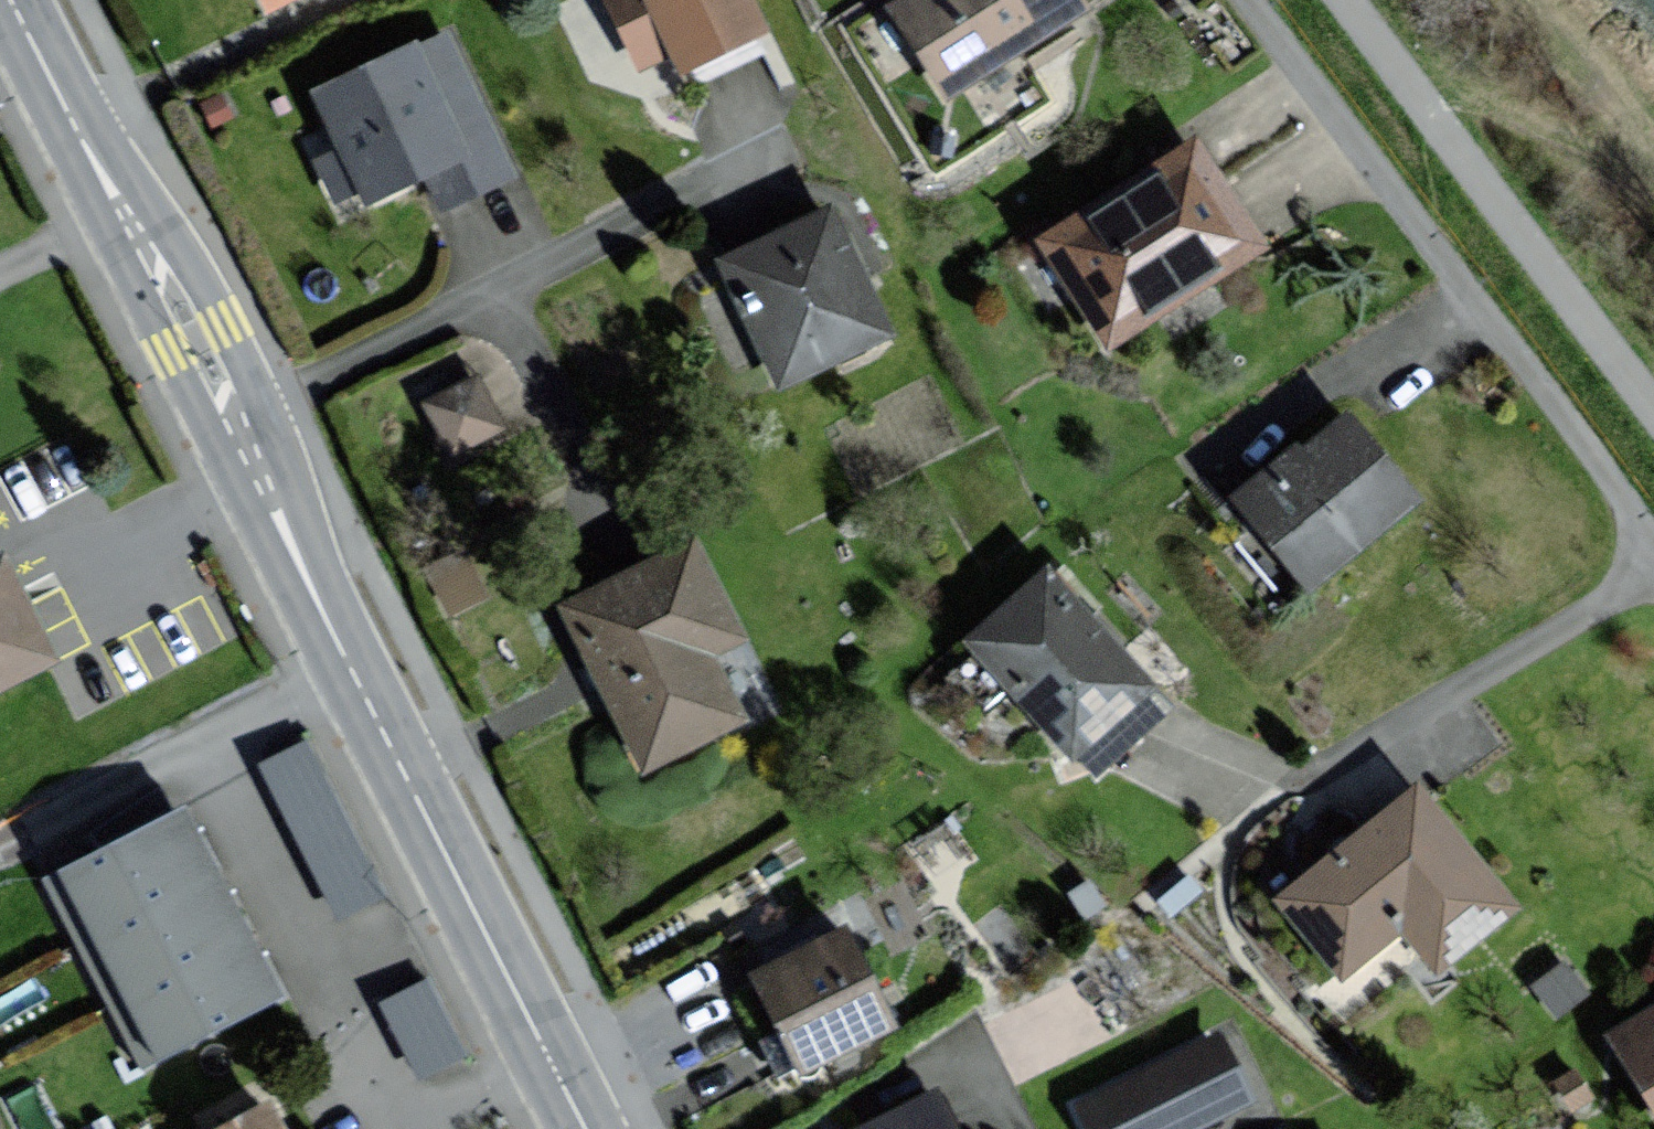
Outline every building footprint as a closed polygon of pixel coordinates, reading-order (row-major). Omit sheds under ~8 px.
[(640,67),(672,51),(681,69),(765,29),(751,0),(608,0),(640,67)] [(1079,0),(891,0),(886,3),(951,104),(1089,15),(1079,0)] [(417,43),(315,93),(344,153),(320,164),(337,200),(359,189),(365,202),(423,175),(440,210),(514,175),(447,36),(419,49),(417,43)] [(1260,245),(1193,142),(1043,240),(1110,343),(1260,245)] [(890,347),(831,212),(719,261),(779,396),(890,347)] [(502,427),(477,377),(427,402),(451,452),(502,427)] [(1414,500),(1344,418),(1300,456),(1292,447),(1235,495),(1313,586),(1414,500)] [(746,649),(697,544),(560,609),(641,780),(746,731),(714,664),(746,649)] [(54,660),(2,558),(0,559),(0,687),(54,660)] [(1155,687),(1049,568),(967,640),(1073,759),(1155,687)] [(303,739),(256,762),(335,920),(382,896),(303,739)] [(1516,907),(1416,788),(1278,902),(1342,978),(1402,927),(1439,971),(1516,907)] [(187,806),(44,878),(141,1069),(284,997),(259,948),(227,884),(198,826),(187,806)] [(894,1037),(846,934),(750,978),(802,1091),(826,1081),(821,1070),(894,1037)] [(426,977),(378,1002),(417,1081),(466,1056),(426,977)] [(1615,1035),(1653,1102),(1653,1012),(1615,1035)] [(1223,1039),(1076,1107),(1087,1128),(1207,1128),(1255,1107),(1223,1039)] [(935,1094),(862,1128),(952,1128),(935,1094)] [(273,1107),(229,1128),(283,1128),(273,1107)]
